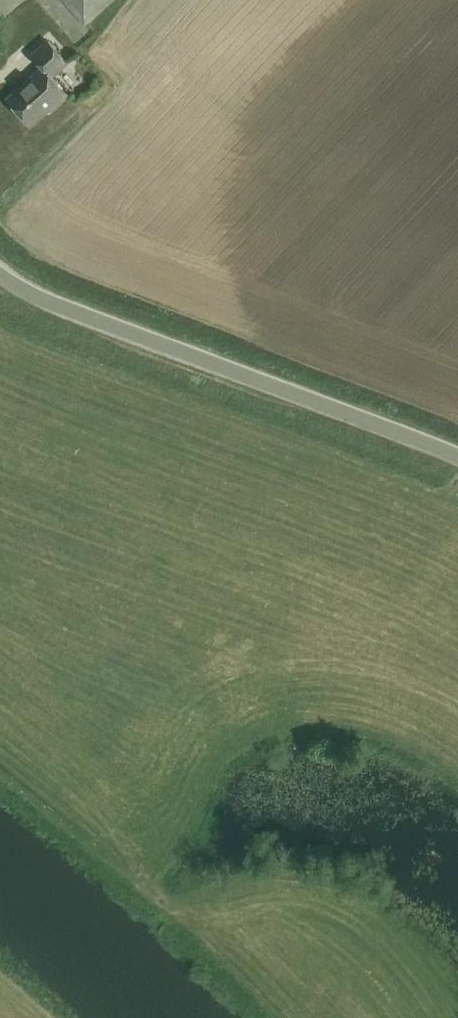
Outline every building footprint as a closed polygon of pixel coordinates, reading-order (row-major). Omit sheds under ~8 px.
[(84,24),(111,0),(62,0),(84,24)] [(52,111),(69,95),(53,76),(69,62),(50,41),(34,56),(44,68),(9,100),(32,125),(50,109),(52,111)]
